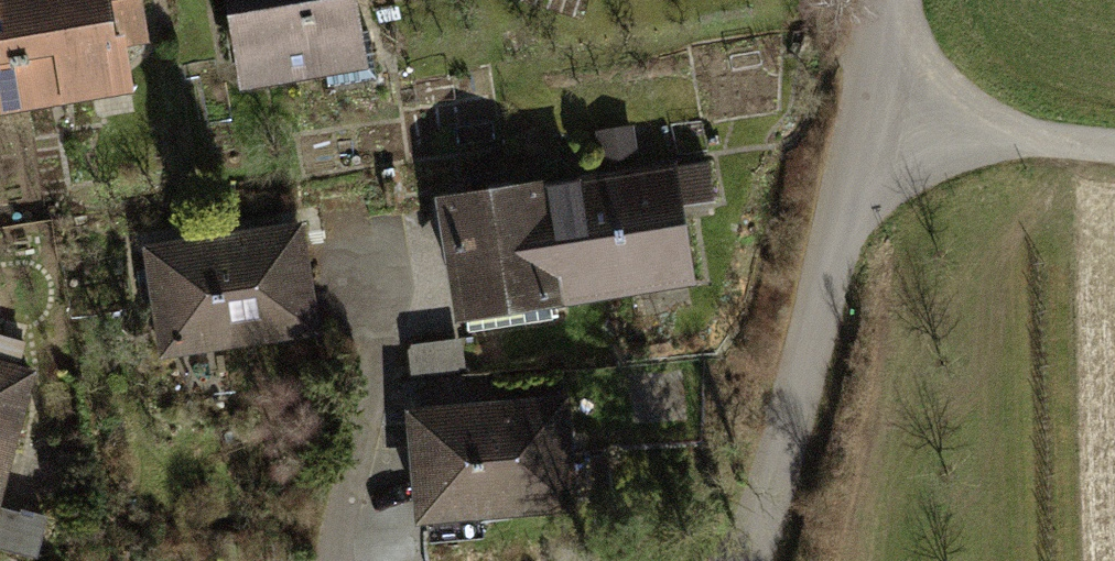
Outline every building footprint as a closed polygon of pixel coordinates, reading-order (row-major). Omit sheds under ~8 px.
[(139,99),(130,47),(150,43),(143,0),(0,0),(0,122),(139,99)] [(235,86),(365,64),(354,0),(221,0),(235,86)] [(596,130),(602,168),(640,163),(634,123),(596,130)] [(673,164),(672,158),(640,163),(602,168),(542,177),(541,173),(432,189),(451,315),(689,279),(678,203),(713,197),(708,159),(673,164)] [(298,220),(140,242),(155,353),(313,331),(298,220)] [(459,337),(409,343),(412,372),(462,366),(459,337)] [(39,378),(0,367),(0,520),(39,378)] [(571,507),(562,391),(398,404),(407,520),(571,507)]
